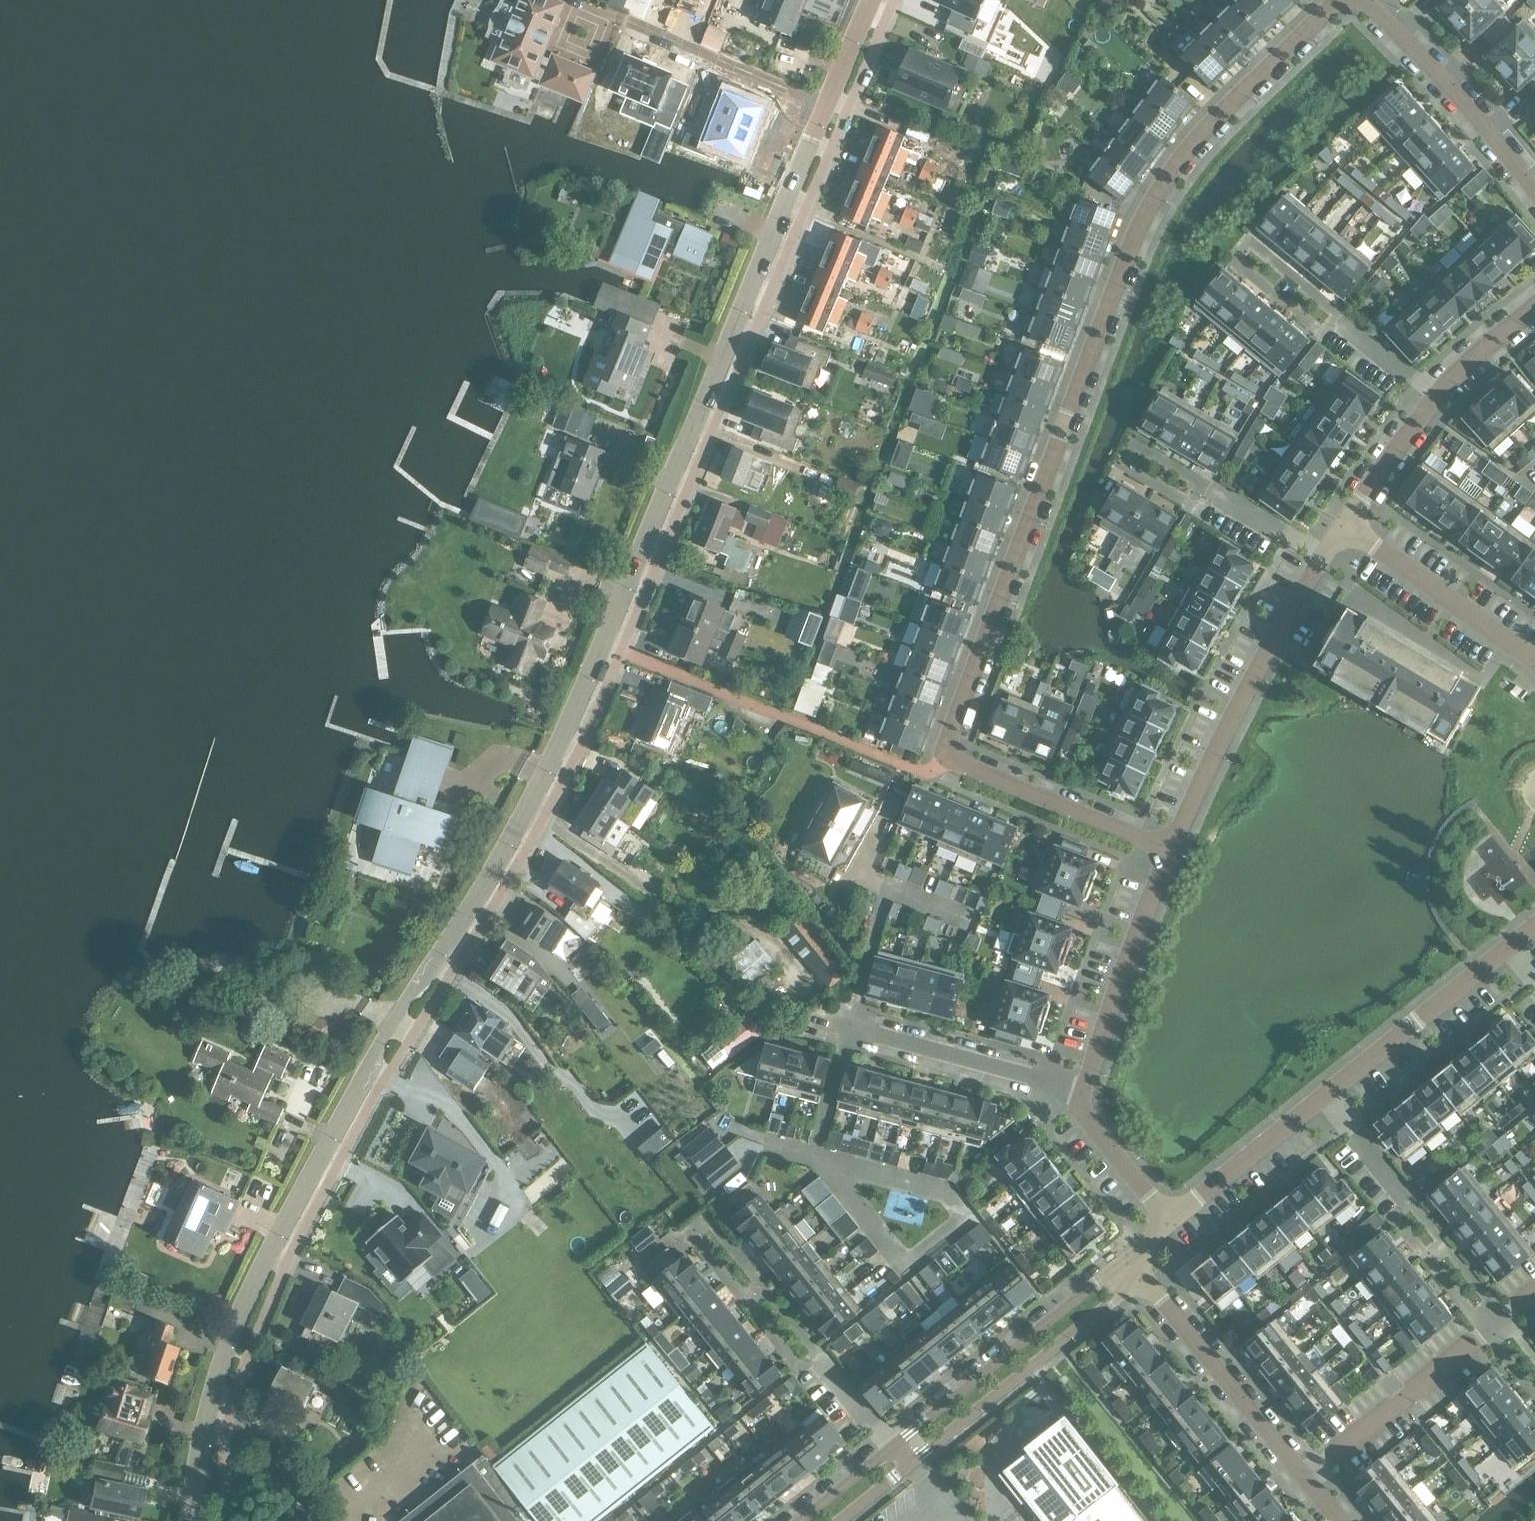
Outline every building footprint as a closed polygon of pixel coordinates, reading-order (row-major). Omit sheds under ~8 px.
[(550,32),(562,5),(549,0),(521,0),(518,7),(514,6),(499,41),(503,42),(496,60),(515,68),(514,71),(528,76),(529,74),(544,80),(542,84),(583,102),(595,73),(554,56),(551,62),(540,58),(550,32)] [(679,8),(695,15),(701,0),(682,0),(679,8)] [(774,0),(760,0),(761,1),(757,10),(761,11),(756,22),(791,36),(802,11),(774,0)] [(802,11),(807,0),(774,0),(802,11)] [(933,0),(955,9),(949,24),(975,35),(981,19),(979,18),(987,0),(933,0)] [(1280,19),(1261,0),(1238,0),(1233,5),(1263,36),(1280,20),(1280,19)] [(1297,2),(1295,0),(1261,0),(1280,19),(1280,20),(1298,3),(1297,2)] [(1437,8),(1441,13),(1438,15),(1451,28),(1480,0),(1446,0),(1437,8)] [(1471,43),(1480,34),(1487,41),(1508,20),(1501,13),(1502,12),(1500,9),(1506,3),(1502,0),(1480,0),(1451,28),(1464,41),(1466,38),(1471,43)] [(1526,2),(1534,10),(1534,9),(1534,0),(1528,0),(1526,2)] [(1263,36),(1233,5),(1215,21),(1245,52),(1246,53),(1263,36)] [(1494,48),(1485,57),(1489,61),(1486,64),(1498,77),(1533,43),(1516,26),(1515,28),(1508,20),(1487,41),(1494,48)] [(1246,53),(1245,52),(1215,21),(1198,38),(1228,69),(1229,70),(1246,53)] [(726,31),(710,24),(701,44),(717,51),(726,31)] [(1229,70),(1228,69),(1198,38),(1180,56),(1210,87),(1229,70)] [(1090,39),(1082,49),(1090,55),(1098,45),(1090,39)] [(1518,92),(1527,82),(1534,90),(1534,45),(1533,43),(1498,77),(1511,90),(1514,87),(1518,92)] [(896,87),(947,108),(962,71),(911,50),(896,87)] [(986,71),(990,61),(972,53),(968,63),(986,71)] [(627,57),(613,90),(627,96),(656,108),(653,115),(658,117),(654,125),(652,132),(641,156),(660,164),(665,150),(674,129),(671,128),(689,86),(670,79),(671,76),(627,57)] [(687,133),(682,147),(715,160),(720,147),(744,157),(745,154),(749,156),(754,143),(750,141),(754,132),(757,123),(761,125),(766,112),(762,110),(763,108),(739,99),(744,86),(719,76),(713,91),(718,92),(709,115),(700,138),(687,133)] [(1146,97),(1180,123),(1181,124),(1196,103),(1161,77),(1146,97)] [(1061,83),(1056,90),(1063,96),(1068,88),(1061,83)] [(1410,98),(1412,95),(1403,85),(1400,88),(1400,87),(1392,95),(1390,92),(1377,104),(1379,106),(1366,118),(1382,135),(1415,104),(1410,98)] [(1181,124),(1180,123),(1146,97),(1131,117),(1166,142),(1167,143),(1181,124)] [(1417,101),(1415,104),(1382,135),(1396,151),(1430,120),(1429,120),(1424,114),(1427,111),(1417,101)] [(1167,143),(1166,142),(1131,117),(1117,136),(1152,162),(1167,143)] [(1430,120),(1396,151),(1410,167),(1444,137),(1444,136),(1438,130),(1441,127),(1432,117),(1429,120),(1430,120)] [(880,126),(870,149),(905,164),(911,151),(902,146),(906,137),(880,126)] [(1444,137),(1410,167),(1425,183),(1459,153),(1458,152),(1453,146),(1456,143),(1446,133),(1444,136),(1444,137)] [(1152,162),(1117,136),(1103,155),(1137,181),(1138,181),(1152,162)] [(1330,144),(1324,149),(1334,160),(1340,154),(1330,144)] [(905,164),(870,149),(860,171),(887,182),(891,173),(900,177),(905,164)] [(1334,160),(1324,149),(1319,155),(1329,165),(1334,160)] [(1458,152),(1459,153),(1425,183),(1440,200),(1474,170),(1467,162),(1470,160),(1461,149),(1458,152)] [(1138,181),(1137,181),(1103,155),(1088,176),(1123,202),(1138,181)] [(1010,158),(1006,170),(1023,176),(1027,164),(1010,158)] [(926,163),(923,171),(935,176),(938,168),(926,163)] [(1367,178),(1356,168),(1351,174),(1362,184),(1367,178)] [(883,191),(887,182),(860,171),(851,193),(887,208),(892,195),(883,191)] [(932,184),(935,176),(923,171),(919,179),(932,184)] [(1348,190),(1353,184),(1342,175),(1337,181),(1348,190)] [(1367,178),(1362,184),(1373,193),(1378,187),(1367,178)] [(1482,188),(1474,179),(1462,189),(1470,198),(1482,188)] [(564,183),(559,196),(566,198),(571,186),(564,183)] [(748,183),(744,195),(754,198),(758,187),(748,183)] [(1348,190),(1359,200),(1364,193),(1353,184),(1348,190)] [(621,257),(655,272),(669,239),(685,246),(682,252),(702,260),(712,235),(686,224),(654,211),(658,200),(640,193),(623,232),(630,235),(621,257)] [(887,208),(851,193),(841,216),(868,227),(872,217),(881,222),(887,208)] [(1277,243),(1306,208),(1288,193),(1277,207),(1274,204),(1263,218),(1266,220),(1259,228),(1259,229),(1257,232),(1267,240),(1270,237),(1276,242),(1277,243)] [(1395,212),(1401,205),(1389,196),(1384,202),(1395,212)] [(1015,203),(999,197),(994,212),(1009,218),(1015,203)] [(1110,239),(1111,239),(1119,215),(1078,200),(1069,224),(1110,239)] [(1381,218),(1386,212),(1375,203),(1370,209),(1381,218)] [(1445,204),(1429,218),(1436,226),(1438,228),(1454,214),(1445,204)] [(1401,205),(1395,212),(1406,221),(1412,215),(1401,205)] [(907,207),(904,215),(916,221),(920,213),(907,207)] [(1322,222),(1306,208),(1277,243),(1276,242),(1273,245),(1284,254),(1286,251),(1292,256),(1293,257),(1322,222)] [(1494,226),(1524,259),(1525,257),(1528,257),(1534,252),(1534,249),(1534,248),(1534,237),(1511,211),(1494,226)] [(1386,212),(1381,218),(1392,227),(1398,221),(1386,212)] [(1425,213),(1410,230),(1420,240),(1436,226),(1429,218),(1425,213)] [(916,221),(904,215),(900,223),(913,228),(916,221)] [(997,221),(989,235),(999,241),(1007,227),(997,221)] [(918,222),(916,227),(929,232),(931,228),(930,227),(918,222)] [(1339,235),(1322,222),(1293,257),(1292,256),(1290,259),(1301,268),(1303,265),(1309,270),(1310,271),(1339,235)] [(1111,239),(1110,239),(1069,224),(1061,246),(1101,261),(1102,261),(1111,239)] [(1494,226),(1478,241),(1508,273),(1509,272),(1512,272),(1518,267),(1518,264),(1524,259),(1494,226)] [(836,231),(826,254),(862,269),(867,256),(858,252),(862,242),(836,231)] [(910,235),(905,247),(915,252),(920,254),(925,242),(910,235)] [(1309,270),(1307,273),(1317,282),(1320,279),(1326,284),(1356,249),(1339,235),(1310,271),(1309,270)] [(1404,241),(1396,248),(1405,258),(1413,252),(1404,241)] [(1508,273),(1478,241),(1462,255),(1492,288),(1494,287),(1497,287),(1502,282),(1502,279),(1508,273)] [(989,248),(975,243),(969,262),(983,267),(989,248)] [(1102,261),(1101,261),(1061,246),(1053,269),(1093,284),(1094,284),(1102,261)] [(1373,264),(1356,249),(1326,284),(1323,287),(1334,295),(1336,292),(1344,299),(1373,264)] [(843,288),(847,278),(857,282),(862,269),(826,254),(817,277),(843,288)] [(1392,254),(1385,260),(1392,270),(1400,264),(1392,254)] [(1462,255),(1447,270),(1476,302),(1478,301),(1481,301),(1486,296),(1486,293),(1492,288),(1462,255)] [(980,267),(967,263),(959,285),(964,287),(971,290),(980,267)] [(881,268),(878,276),(890,281),(894,273),(881,268)] [(1094,284),(1093,284),(1053,269),(1044,291),(1085,306),(1086,306),(1094,284)] [(1194,307),(1212,321),(1243,283),(1242,283),(1240,285),(1234,280),(1236,278),(1226,269),(1223,272),(1223,271),(1217,279),(1214,277),(1203,291),(1205,293),(1194,307)] [(1447,270),(1431,285),(1460,317),(1466,312),(1469,312),(1475,307),(1475,304),(1476,302),(1447,270)] [(1376,274),(1368,283),(1375,289),(1379,292),(1387,283),(1376,274)] [(887,289),(890,281),(878,276),(875,283),(887,289)] [(839,297),(843,288),(817,277),(807,299),(842,313),(847,301),(839,297)] [(1365,280),(1357,289),(1367,298),(1375,289),(1368,283),(1365,280)] [(660,303),(626,289),(606,282),(596,305),(614,313),(651,327),(660,303)] [(1212,321),(1228,335),(1257,300),(1251,294),(1253,291),(1243,283),(1212,321)] [(1460,317),(1431,285),(1415,299),(1445,332),(1450,326),(1453,326),(1459,321),(1459,318),(1460,317)] [(964,287),(961,298),(984,307),(988,296),(971,290),(964,287)] [(1086,306),(1085,306),(1044,291),(1036,314),(1076,329),(1077,329),(1086,306)] [(918,296),(914,306),(926,310),(930,301),(918,296)] [(842,313),(807,299),(798,322),(824,333),(828,323),(836,327),(842,313)] [(1445,332),(1415,299),(1399,314),(1429,346),(1435,341),(1438,341),(1443,336),(1443,333),(1445,332)] [(1228,335),(1245,349),(1276,311),(1276,310),(1273,313),(1257,300),(1228,335)] [(1245,349),(1262,363),(1293,325),(1292,324),(1290,327),(1284,322),(1286,319),(1276,311),(1245,349)] [(862,312),(859,320),(871,326),(875,318),(862,312)] [(618,333),(608,358),(598,354),(584,388),(612,399),(618,383),(633,389),(648,351),(642,349),(651,327),(614,313),(608,329),(618,333)] [(1077,329),(1076,329),(1036,314),(1027,338),(1068,353),(1077,329)] [(1429,346),(1399,314),(1382,329),(1412,362),(1419,356),(1422,356),(1427,351),(1427,348),(1429,346)] [(871,326),(859,320),(856,328),(868,334),(871,326)] [(958,320),(955,330),(978,339),(982,328),(958,320)] [(1293,325),(1262,363),(1279,377),(1308,342),(1300,336),(1303,333),(1293,325)] [(1186,343),(1173,336),(1169,343),(1182,350),(1186,343)] [(826,367),(832,353),(798,340),(793,352),(775,345),(770,357),(766,356),(761,370),(811,389),(821,365),(826,367)] [(942,346),(938,357),(961,365),(965,355),(942,346)] [(1055,387),(1056,388),(1064,364),(1023,349),(1014,372),(1055,387)] [(1525,349),(1516,356),(1527,369),(1534,363),(1534,362),(1525,349)] [(1197,350),(1193,357),(1206,364),(1210,357),(1197,350)] [(1206,364),(1218,372),(1222,365),(1210,357),(1206,364)] [(1304,358),(1299,365),(1308,372),(1314,365),(1304,358)] [(1185,368),(1198,375),(1202,368),(1189,361),(1185,368)] [(893,387),(898,375),(869,363),(864,376),(893,387)] [(1298,367),(1292,374),(1299,380),(1305,373),(1298,367)] [(1211,383),(1215,376),(1202,368),(1198,375),(1211,383)] [(1375,407),(1375,404),(1380,397),(1344,371),(1331,389),(1367,415),(1368,414),(1371,413),(1375,407)] [(1056,388),(1055,387),(1014,372),(1006,395),(1046,410),(1047,410),(1056,388)] [(1235,372),(1231,379),(1243,387),(1247,380),(1235,372)] [(1496,389),(1525,422),(1534,414),(1534,399),(1513,374),(1506,380),(1503,380),(1498,385),(1498,388),(1496,389)] [(975,382),(961,376),(957,387),(971,392),(975,382)] [(1243,387),(1256,394),(1260,387),(1247,380),(1243,387)] [(1222,390),(1235,397),(1239,391),(1226,383),(1222,390)] [(1272,385),(1265,398),(1268,400),(1280,408),(1288,395),(1272,385)] [(1163,389),(1154,404),(1151,402),(1142,417),(1145,419),(1140,428),(1138,431),(1150,438),(1152,435),(1159,439),(1157,442),(1158,443),(1183,400),(1163,389)] [(1367,415),(1331,389),(1319,407),(1354,433),(1355,431),(1358,431),(1363,425),(1362,422),(1367,415)] [(1525,422),(1496,389),(1490,395),(1487,395),(1482,400),(1481,403),(1480,404),(1509,437),(1525,422)] [(1251,398),(1239,391),(1235,397),(1247,405),(1251,398)] [(746,420),(756,424),(764,427),(760,439),(793,452),(798,439),(793,437),(802,412),(756,394),(755,397),(751,395),(747,406),(750,408),(746,420)] [(1047,410),(1046,410),(1006,395),(998,417),(1038,432),(1039,433),(1047,410)] [(1183,400),(1158,443),(1169,449),(1170,446),(1178,451),(1201,411),(1183,400)] [(1268,400),(1261,412),(1273,420),(1280,408),(1268,400)] [(588,439),(597,414),(564,401),(554,426),(588,439)] [(927,402),(922,414),(932,418),(936,405),(927,402)] [(1509,437),(1480,404),(1479,405),(1476,405),(1470,410),(1470,413),(1463,419),(1493,452),(1509,437)] [(1354,433),(1319,407),(1306,424),(1342,450),(1343,449),(1346,448),(1350,442),(1350,439),(1354,433)] [(1201,411),(1178,451),(1197,462),(1220,422),(1201,411)] [(947,425),(913,413),(910,421),(921,425),(919,431),(942,440),(947,425)] [(1039,433),(1038,432),(998,417),(989,440),(1030,455),(1031,455),(1039,433)] [(1258,418),(1247,436),(1256,441),(1267,423),(1258,418)] [(1220,422),(1197,462),(1216,473),(1240,434),(1220,422)] [(1342,450),(1306,424),(1293,442),(1329,468),(1330,466),(1333,466),(1338,460),(1337,457),(1342,450)] [(562,491),(588,501),(608,452),(567,436),(560,457),(573,462),(562,491)] [(1457,454),(1464,444),(1457,439),(1450,448),(1457,454)] [(1031,455),(1030,455),(989,440),(981,464),(1022,479),(1031,455)] [(914,447),(899,441),(890,465),(905,471),(914,447)] [(1329,468),(1293,442),(1281,460),(1317,485),(1318,484),(1321,483),(1325,477),(1324,474),(1329,468)] [(1243,445),(1237,455),(1245,460),(1251,450),(1243,445)] [(734,449),(727,466),(725,466),(722,474),(724,474),(723,477),(757,491),(763,475),(761,475),(767,462),(756,458),(756,457),(734,449)] [(1237,455),(1230,466),(1239,471),(1245,460),(1237,455)] [(1516,463),(1522,470),(1531,462),(1526,455),(1516,463)] [(1317,485),(1281,460),(1268,477),(1304,503),(1309,496),(1312,496),(1316,490),(1315,487),(1317,485)] [(1398,497),(1405,502),(1405,505),(1411,510),(1414,509),(1416,510),(1442,475),(1423,461),(1398,497)] [(1492,479),(1499,469),(1490,462),(1483,472),(1492,479)] [(1499,469),(1492,479),(1502,486),(1509,476),(1499,469)] [(913,479),(893,471),(889,483),(908,490),(913,479)] [(1008,513),(1009,514),(1018,490),(977,475),(968,498),(1008,513)] [(1442,475),(1416,510),(1422,515),(1422,518),(1428,522),(1432,522),(1433,523),(1459,487),(1442,475)] [(1304,503),(1268,477),(1255,495),(1291,521),(1296,514),(1299,513),(1303,507),(1303,504),(1304,503)] [(859,485),(845,480),(840,492),(854,498),(859,485)] [(1148,500),(1132,491),(1119,483),(1100,516),(1105,519),(1102,524),(1121,536),(1126,538),(1148,500)] [(1516,495),(1526,503),(1533,494),(1523,486),(1516,495)] [(1459,487),(1433,523),(1440,528),(1440,531),(1446,535),(1449,535),(1451,536),(1477,500),(1459,487)] [(1009,514),(1008,513),(968,498),(959,521),(1000,536),(1001,536),(1009,514)] [(702,520),(730,531),(732,526),(742,530),(746,521),(748,514),(711,500),(702,520)] [(1177,517),(1148,500),(1126,538),(1130,541),(1149,552),(1152,547),(1157,550),(1177,517)] [(1477,500),(1451,536),(1457,540),(1458,543),(1464,548),(1467,547),(1468,548),(1494,513),(1477,500)] [(518,539),(527,517),(490,502),(488,507),(484,518),(481,524),(518,539)] [(766,543),(776,516),(751,506),(748,514),(746,521),(758,525),(753,539),(766,543)] [(1494,513),(1468,548),(1475,553),(1475,556),(1481,560),(1484,560),(1486,561),(1511,525),(1494,513)] [(876,522),(874,529),(877,535),(884,537),(891,534),(893,528),(890,521),(883,519),(876,522)] [(694,541),(729,555),(726,565),(746,572),(753,552),(736,546),(738,538),(729,535),(730,531),(702,520),(694,541)] [(1001,536),(1000,536),(959,521),(951,543),(991,558),(992,559),(1001,536)] [(1511,525),(1486,561),(1487,562),(1487,565),(1494,569),(1497,569),(1503,574),(1529,538),(1511,525)] [(1167,545),(1174,549),(1181,539),(1173,534),(1167,545)] [(1121,536),(1115,547),(1123,552),(1130,541),(1126,538),(1121,536)] [(1503,574),(1505,575),(1505,578),(1511,582),(1514,582),(1521,586),(1534,567),(1534,543),(1529,538),(1503,574)] [(868,539),(863,552),(875,556),(879,543),(868,539)] [(992,559),(991,558),(951,543),(943,566),(983,581),(984,581),(992,559)] [(1237,556),(1237,555),(1239,551),(1225,543),(1211,569),(1204,565),(1203,565),(1244,588),(1254,570),(1252,564),(1237,556)] [(1174,549),(1167,545),(1161,555),(1168,559),(1174,549)] [(532,546),(524,566),(546,574),(548,567),(570,576),(574,563),(532,546)] [(1117,563),(1123,552),(1115,547),(1108,558),(1117,563)] [(1161,555),(1156,565),(1163,569),(1169,560),(1168,560),(1168,559),(1161,555)] [(723,575),(746,584),(750,574),(746,572),(726,565),(723,575)] [(1244,588),(1203,565),(1192,586),(1232,609),(1244,588)] [(984,581),(983,581),(943,566),(934,590),(975,605),(984,581)] [(1094,566),(1087,579),(1099,585),(1106,573),(1094,566)] [(1521,586),(1522,587),(1522,590),(1529,595),(1532,594),(1534,597),(1534,567),(1521,586)] [(1106,573),(1099,585),(1110,591),(1117,579),(1106,573)] [(1143,586),(1150,590),(1156,580),(1149,576),(1143,586)] [(854,583),(848,597),(862,602),(867,588),(854,583)] [(1150,590),(1143,586),(1137,596),(1144,601),(1150,590)] [(1232,609),(1192,586),(1180,607),(1220,630),(1232,609)] [(512,648),(506,663),(528,671),(536,652),(543,655),(551,632),(534,624),(541,605),(520,596),(514,612),(494,604),(481,636),(512,648)] [(683,624),(716,638),(743,649),(748,636),(729,629),(728,632),(719,628),(727,610),(694,596),(683,624)] [(861,603),(848,598),(841,619),(854,623),(861,603)] [(962,640),(971,616),(930,601),(921,624),(962,640)] [(1125,617),(1132,621),(1138,611),(1131,607),(1125,617)] [(1220,630),(1180,607),(1168,628),(1209,651),(1220,630)] [(797,608),(791,624),(817,634),(824,617),(797,608)] [(1461,676),(1463,673),(1370,617),(1368,621),(1348,609),(1314,667),(1336,679),(1338,676),(1339,677),(1428,729),(1426,732),(1447,745),(1481,688),(1461,676)] [(831,617),(823,640),(836,645),(845,622),(831,617)] [(743,649),(716,638),(683,624),(671,652),(705,665),(712,647),(721,650),(719,654),(737,662),(743,649)] [(954,662),(962,640),(921,624),(913,647),(954,662)] [(1209,651),(1168,628),(1156,650),(1163,654),(1160,659),(1174,667),(1177,662),(1193,671),(1199,669),(1209,651)] [(946,685),(954,662),(913,647),(904,669),(946,685)] [(822,652),(818,662),(828,666),(832,655),(822,652)] [(1073,661),(1070,670),(1076,672),(1085,676),(1088,667),(1073,661)] [(937,707),(946,685),(904,669),(896,692),(937,707)] [(795,709),(816,717),(828,686),(827,686),(816,681),(811,679),(810,679),(807,678),(795,709)] [(1037,693),(1046,697),(1051,685),(1041,682),(1037,693)] [(1089,682),(1085,693),(1092,696),(1097,685),(1089,682)] [(1135,689),(1124,711),(1166,731),(1175,713),(1173,707),(1157,699),(1159,694),(1145,687),(1142,692),(1135,689)] [(638,735),(669,747),(688,701),(657,689),(638,735)] [(929,730),(937,707),(896,692),(888,714),(929,730)] [(1032,705),(1036,707),(1041,709),(1046,697),(1037,693),(1032,705)] [(1080,704),(1088,707),(1092,696),(1085,693),(1080,704)] [(989,735),(1019,748),(1036,707),(1032,705),(1011,697),(1009,702),(1003,700),(999,709),(996,708),(989,724),(993,726),(989,735)] [(1036,707),(1019,748),(1050,761),(1065,725),(1060,723),(1062,718),(1041,709),(1036,707)] [(1124,711),(1114,733),(1156,753),(1166,731),(1124,711)] [(879,738),(920,753),(929,730),(888,714),(879,738)] [(1079,730),(1071,726),(1066,738),(1074,741),(1079,730)] [(1114,733),(1104,755),(1146,775),(1156,753),(1114,733)] [(395,799),(378,794),(374,792),(365,822),(384,828),(381,840),(387,841),(380,861),(412,871),(422,840),(445,848),(455,818),(447,816),(448,814),(449,812),(435,808),(434,809),(435,809),(434,812),(427,809),(442,765),(447,767),(453,749),(419,738),(414,755),(410,754),(395,799)] [(1070,752),(1074,741),(1066,738),(1062,749),(1070,752)] [(1135,797),(1146,775),(1104,755),(1104,756),(1111,759),(1101,781),(1111,786),(1108,791),(1123,798),(1125,792),(1135,797)] [(853,759),(847,774),(888,790),(893,775),(853,759)] [(592,802),(630,826),(631,827),(654,791),(625,772),(616,786),(607,780),(592,802)] [(900,823),(921,832),(936,796),(928,793),(929,789),(916,784),(915,788),(915,787),(900,823)] [(835,785),(826,802),(823,800),(815,815),(849,834),(866,802),(849,792),(850,790),(841,785),(839,787),(835,785)] [(956,804),(936,796),(921,832),(940,839),(938,846),(939,847),(956,804)] [(617,846),(630,826),(592,802),(579,823),(588,829),(583,836),(612,856),(617,848),(618,847),(617,846)] [(976,812),(956,804),(939,847),(959,855),(976,812)] [(996,820),(976,812),(959,855),(979,863),(996,820)] [(849,834),(815,815),(807,829),(809,831),(800,848),(804,850),(803,853),(812,858),(814,855),(831,865),(849,834)] [(1017,829),(996,820),(979,863),(980,863),(983,857),(1003,865),(1017,829)] [(1095,868),(1097,862),(1085,857),(1089,847),(1062,837),(1058,847),(1056,846),(1055,850),(1047,847),(1040,865),(1092,886),(1097,873),(1095,868)] [(553,885),(551,889),(564,898),(566,894),(577,901),(566,920),(587,940),(601,925),(592,917),(604,898),(594,891),(599,883),(565,860),(551,884),(553,885)] [(900,863),(895,877),(902,880),(907,866),(900,863)] [(1068,902),(1080,907),(1082,901),(1087,899),(1092,886),(1040,865),(1032,884),(1041,887),(1039,891),(1041,892),(1037,903),(1063,913),(1068,902)] [(909,883),(915,869),(907,866),(902,880),(909,883)] [(940,880),(935,893),(942,896),(948,883),(940,880)] [(949,899),(955,885),(948,883),(942,896),(949,899)] [(981,896),(976,909),(983,912),(989,899),(981,896)] [(896,919),(902,905),(894,902),(889,916),(896,919)] [(1072,928),(1059,924),(1063,913),(1037,903),(1032,914),(1030,914),(1029,917),(1021,914),(1014,933),(1068,952),(1073,939),(1070,934),(1072,928)] [(557,920),(535,906),(519,931),(541,945),(552,928),(557,931),(562,923),(557,920)] [(834,984),(851,971),(800,908),(778,926),(828,987),(830,984),(834,984)] [(923,930),(930,933),(936,919),(929,916),(923,930)] [(930,933),(938,936),(943,922),(936,919),(930,933)] [(977,936),(970,933),(964,946),(972,949),(977,936)] [(1058,968),(1063,965),(1068,952),(1014,933),(1007,952),(1016,955),(1015,958),(1016,959),(1013,970),(1040,980),(1044,968),(1056,973),(1058,968)] [(769,973),(777,965),(756,940),(730,961),(747,981),(752,986),(769,973)] [(525,949),(519,959),(504,950),(488,975),(527,1002),(536,987),(547,993),(554,981),(534,955),(525,949)] [(888,1005),(889,1005),(901,957),(879,951),(867,995),(868,995),(867,999),(880,1003),(881,999),(889,1001),(888,1005)] [(901,957),(889,1005),(901,1008),(902,1005),(910,1007),(922,963),(901,957)] [(922,963),(910,1007),(931,1012),(943,968),(922,963)] [(943,968),(931,1012),(953,1018),(965,974),(943,968)] [(1049,995),(1036,991),(1040,980),(1013,970),(1009,982),(1007,982),(1006,985),(997,983),(991,1002),(1046,1019),(1050,1005),(1048,1000),(1049,995)] [(1022,1036),(1035,1040),(1037,1035),(1042,1032),(1046,1019),(991,1002),(985,1021),(994,1023),(993,1027),(995,1028),(992,1038),(1019,1046),(1022,1036)] [(508,1024),(503,1020),(484,1007),(481,1012),(473,1006),(456,1030),(484,1049),(492,1037),(497,1040),(508,1024)] [(299,1009),(291,1027),(325,1042),(333,1024),(299,1009)] [(764,1030),(751,1014),(719,1040),(732,1056),(764,1030)] [(1489,1034),(1518,1070),(1534,1056),(1534,1052),(1532,1048),(1534,1046),(1534,1043),(1526,1032),(1522,1036),(1511,1022),(1505,1021),(1489,1034)] [(484,1049),(456,1030),(456,1031),(458,1033),(442,1056),(454,1063),(448,1072),(474,1089),(494,1060),(482,1052),(484,1049)] [(335,1032),(330,1042),(341,1047),(345,1037),(335,1032)] [(1489,1034),(1470,1049),(1499,1085),(1518,1070),(1489,1034)] [(251,1103),(248,1109),(279,1123),(284,1110),(263,1101),(275,1073),(283,1076),(291,1058),(265,1047),(254,1072),(229,1060),(232,1053),(203,1040),(194,1060),(212,1068),(210,1072),(219,1076),(212,1092),(230,1100),(232,1095),(251,1103)] [(777,1092),(789,1050),(767,1044),(764,1054),(760,1053),(759,1051),(736,1071),(737,1072),(737,1071),(758,1077),(758,1078),(778,1084),(776,1092),(777,1092)] [(1470,1049),(1451,1064),(1480,1100),(1499,1085),(1470,1049)] [(809,1055),(789,1050),(777,1092),(798,1098),(810,1054),(809,1054),(809,1055)] [(810,1054),(798,1098),(820,1103),(831,1060),(810,1054)] [(1451,1064),(1433,1079),(1462,1115),(1480,1100),(1451,1064)] [(849,1065),(837,1108),(859,1114),(871,1070),(849,1065)] [(871,1070),(859,1114),(880,1120),(891,1077),(871,1072),(871,1071),(871,1070)] [(912,1083),(891,1077),(880,1120),(901,1125),(912,1083)] [(1433,1079),(1414,1094),(1443,1130),(1444,1130),(1439,1124),(1456,1110),(1461,1116),(1462,1115),(1433,1079)] [(933,1088),(912,1083),(901,1125),(921,1131),(933,1088)] [(954,1094),(933,1088),(921,1131),(942,1136),(954,1094)] [(974,1100),(954,1094),(942,1136),(963,1142),(975,1099),(974,1098),(974,1100)] [(1414,1094),(1395,1109),(1424,1145),(1443,1130),(1414,1094)] [(975,1099),(963,1142),(985,1148),(987,1138),(990,1139),(991,1141),(1015,1121),(1014,1120),(1013,1120),(994,1115),(997,1104),(975,1099)] [(1521,1113),(1531,1105),(1525,1099),(1516,1106),(1521,1113)] [(1521,1113),(1516,1106),(1507,1114),(1512,1120),(1521,1113)] [(1424,1145),(1395,1109),(1376,1125),(1383,1134),(1378,1137),(1388,1150),(1393,1146),(1405,1161),(1424,1145)] [(536,1116),(522,1126),(528,1135),(542,1125),(536,1116)] [(788,1137),(791,1125),(782,1123),(779,1134),(788,1137)] [(788,1137),(797,1139),(800,1127),(791,1125),(788,1137)] [(663,1128),(650,1139),(661,1151),(673,1141),(663,1128)] [(1498,1139),(1489,1128),(1479,1135),(1488,1147),(1498,1139)] [(685,1149),(700,1168),(726,1147),(711,1129),(685,1149)] [(434,1208),(463,1223),(490,1172),(480,1166),(483,1160),(477,1157),(445,1140),(447,1137),(435,1131),(434,1134),(432,1133),(431,1132),(430,1133),(430,1134),(416,1159),(415,1161),(417,1162),(418,1162),(434,1170),(430,1178),(426,1184),(442,1193),(434,1208)] [(1504,1134),(1498,1139),(1507,1150),(1513,1145),(1504,1134)] [(843,1139),(840,1151),(848,1153),(852,1141),(843,1139)] [(1013,1151),(1010,1146),(997,1156),(1001,1161),(995,1166),(1010,1185),(1046,1156),(1033,1140),(1027,1139),(1013,1151)] [(1501,1155),(1505,1152),(1507,1150),(1498,1139),(1492,1144),(1501,1155)] [(860,1143),(852,1141),(848,1153),(857,1155),(860,1143)] [(1473,1149),(1478,1155),(1488,1148),(1483,1141),(1473,1149)] [(887,1142),(885,1150),(888,1151),(893,1152),(895,1144),(887,1142)] [(700,1168),(715,1186),(741,1166),(726,1147),(700,1168)] [(890,1164),(893,1152),(888,1151),(885,1150),(882,1162),(890,1164)] [(1515,1155),(1524,1166),(1530,1161),(1521,1150),(1515,1155)] [(901,1155),(893,1152),(890,1164),(898,1166),(901,1155)] [(1061,1175),(1046,1156),(1010,1185),(1025,1204),(1061,1175)] [(1447,1173),(1456,1165),(1451,1159),(1442,1166),(1447,1173)] [(1519,1170),(1510,1159),(1504,1164),(1513,1175),(1519,1170)] [(935,1164),(927,1162),(924,1173),(932,1176),(935,1164)] [(932,1176),(940,1178),(943,1166),(935,1164),(932,1176)] [(1438,1206),(1443,1212),(1440,1214),(1441,1215),(1479,1184),(1465,1166),(1429,1195),(1430,1195),(1427,1197),(1435,1208),(1438,1206)] [(1432,1174),(1437,1180),(1447,1173),(1442,1166),(1432,1174)] [(1320,1170),(1304,1183),(1333,1219),(1353,1203),(1348,1197),(1352,1193),(1342,1181),(1338,1184),(1327,1170),(1320,1170)] [(1076,1194),(1061,1175),(1025,1204),(1040,1223),(1076,1194)] [(825,1184),(820,1177),(810,1185),(815,1191),(825,1184)] [(962,1178),(956,1183),(963,1193),(970,1187),(962,1178)] [(217,1215),(231,1221),(240,1200),(194,1180),(179,1212),(184,1214),(186,1215),(172,1244),(203,1258),(215,1229),(216,1228),(212,1226),(217,1215)] [(1531,1197),(1534,1194),(1534,1189),(1528,1181),(1522,1186),(1531,1197)] [(732,1219),(746,1236),(781,1208),(781,1207),(775,1212),(761,1195),(760,1196),(750,1183),(729,1199),(740,1212),(732,1219)] [(1304,1183),(1286,1198),(1315,1234),(1333,1219),(1304,1183)] [(1479,1184),(1441,1215),(1449,1224),(1452,1222),(1457,1229),(1454,1231),(1454,1232),(1493,1201),(1479,1184)] [(970,1187),(963,1193),(971,1202),(977,1197),(970,1187)] [(1092,1212),(1076,1194),(1040,1223),(1041,1223),(1047,1218),(1061,1236),(1055,1241),(1092,1212)] [(1286,1198),(1267,1213),(1296,1249),(1297,1248),(1292,1242),(1309,1228),(1314,1234),(1315,1234),(1286,1198)] [(1493,1201),(1454,1232),(1462,1242),(1465,1239),(1470,1245),(1467,1248),(1468,1248),(1506,1217),(1493,1201)] [(842,1204),(832,1212),(837,1219),(847,1211),(842,1204)] [(781,1208),(746,1236),(747,1237),(748,1236),(761,1252),(795,1225),(781,1208)] [(847,1211),(830,1225),(842,1241),(859,1228),(847,1211)] [(1107,1232),(1092,1212),(1055,1241),(1071,1261),(1107,1232)] [(1377,1212),(1366,1221),(1374,1232),(1386,1222),(1377,1212)] [(442,1235),(440,1233),(423,1213),(421,1215),(421,1216),(410,1226),(409,1225),(407,1227),(398,1216),(397,1215),(396,1217),(397,1218),(387,1226),(386,1225),(367,1242),(368,1242),(376,1251),(369,1256),(380,1269),(387,1263),(387,1264),(390,1262),(406,1280),(425,1263),(435,1274),(434,1274),(435,1275),(455,1258),(454,1257),(454,1258),(438,1239),(442,1235)] [(1267,1213),(1248,1228),(1277,1264),(1296,1249),(1267,1213)] [(999,1225),(992,1215),(985,1220),(993,1230),(999,1225)] [(1506,1217),(1468,1248),(1476,1258),(1479,1256),(1484,1262),(1481,1265),(1482,1265),(1520,1234),(1506,1217)] [(647,1225),(638,1232),(649,1245),(657,1238),(647,1225)] [(795,1225),(761,1252),(774,1269),(808,1242),(795,1225)] [(993,1230),(1000,1239),(1007,1234),(999,1225),(993,1230)] [(1248,1228),(1230,1243),(1259,1279),(1277,1264),(1248,1228)] [(1397,1249),(1391,1243),(1394,1241),(1386,1230),(1383,1233),(1383,1232),(1353,1256),(1366,1273),(1361,1277),(1362,1279),(1400,1248),(1400,1247),(1397,1249)] [(969,1232),(962,1238),(968,1244),(974,1239),(969,1232)] [(1356,1246),(1365,1239),(1360,1232),(1351,1240),(1356,1246)] [(1520,1234),(1482,1265),(1490,1275),(1492,1273),(1499,1281),(1534,1252),(1520,1234)] [(859,1245),(864,1252),(874,1244),(868,1238),(859,1245)] [(962,1238),(956,1243),(961,1250),(968,1244),(962,1238)] [(808,1242),(774,1269),(788,1286),(822,1258),(808,1242)] [(1230,1243),(1211,1258),(1235,1288),(1253,1273),(1258,1279),(1259,1279),(1230,1243)] [(864,1252),(869,1259),(879,1251),(874,1244),(864,1252)] [(1337,1261),(1347,1254),(1341,1247),(1332,1255),(1337,1261)] [(666,1301),(701,1272),(687,1255),(679,1261),(669,1248),(648,1264),(659,1278),(652,1283),(666,1301)] [(1400,1248),(1362,1279),(1375,1296),(1414,1265),(1413,1264),(1410,1266),(1405,1260),(1408,1258),(1400,1248)] [(1023,1267),(1029,1262),(1022,1253),(1015,1258),(1023,1267)] [(1337,1261),(1332,1255),(1323,1262),(1328,1269),(1337,1261)] [(1007,1257),(990,1271),(1018,1307),(1035,1293),(1007,1257)] [(822,1258),(788,1286),(801,1303),(835,1275),(822,1258)] [(1192,1273),(1216,1303),(1222,1311),(1241,1296),(1235,1288),(1211,1258),(1192,1273)] [(941,1266),(935,1260),(929,1265),(934,1272),(941,1266)] [(1029,1262),(1023,1267),(1030,1277),(1037,1272),(1029,1262)] [(928,1265),(919,1273),(934,1291),(944,1284),(928,1265)] [(1414,1265),(1375,1296),(1389,1312),(1427,1281),(1424,1283),(1418,1277),(1421,1274),(1414,1265)] [(902,1279),(894,1269),(887,1275),(895,1284),(902,1279)] [(999,1318),(1000,1319),(1016,1306),(1017,1307),(1018,1307),(990,1271),(973,1285),(999,1318)] [(680,1317),(714,1290),(701,1274),(702,1273),(701,1272),(666,1301),(680,1317)] [(139,1273),(134,1283),(145,1288),(149,1278),(139,1273)] [(625,1273),(606,1288),(616,1300),(635,1285),(625,1273)] [(835,1275),(801,1303),(814,1319),(813,1320),(814,1320),(849,1292),(835,1275)] [(340,1340),(357,1305),(382,1317),(387,1306),(371,1289),(367,1286),(346,1277),(338,1294),(322,1286),(304,1322),(309,1325),(304,1335),(321,1344),(326,1333),(340,1340)] [(1427,1281),(1389,1312),(1402,1329),(1441,1298),(1440,1298),(1437,1300),(1432,1294),(1435,1291),(1427,1281)] [(1298,1289),(1303,1296),(1313,1288),(1307,1282),(1298,1289)] [(896,1292),(908,1307),(919,1298),(907,1283),(896,1292)] [(1323,1299),(1329,1294),(1320,1283),(1314,1288),(1323,1299)] [(485,1284),(471,1294),(478,1303),(492,1293),(485,1284)] [(1000,1319),(999,1318),(973,1285),(956,1298),(983,1333),(1000,1319)] [(1315,1303),(1319,1299),(1321,1297),(1314,1288),(1307,1293),(1315,1303)] [(1298,1289),(1289,1297),(1294,1304),(1303,1296),(1298,1289)] [(699,1329),(727,1307),(714,1290),(680,1317),(680,1318),(686,1313),(699,1329)] [(129,1312),(134,1300),(111,1292),(107,1304),(129,1312)] [(849,1292),(814,1320),(828,1338),(863,1310),(849,1292)] [(895,1292),(885,1300),(892,1309),(901,1301),(895,1292)] [(965,1345),(966,1346),(983,1333),(956,1298),(955,1299),(960,1305),(944,1318),(965,1345)] [(1441,1298),(1402,1329),(1417,1347),(1452,1318),(1446,1311),(1449,1308),(1441,1298)] [(1331,1304),(1340,1315),(1346,1310),(1337,1299),(1331,1304)] [(713,1346),(741,1324),(727,1307),(699,1329),(713,1346)] [(1333,1317),(1326,1307),(1319,1313),(1327,1322),(1333,1317)] [(1262,1322),(1272,1314),(1266,1308),(1257,1315),(1262,1322)] [(876,1318),(871,1311),(861,1319),(867,1326),(876,1318)] [(1248,1323),(1253,1329),(1262,1322),(1257,1315),(1248,1323)] [(966,1346),(965,1345),(944,1318),(927,1332),(950,1360),(966,1346)] [(1290,1336),(1276,1318),(1242,1346),(1256,1363),(1290,1336)] [(1147,1336),(1133,1319),(1104,1342),(1117,1359),(1111,1364),(1147,1336)] [(1355,1321),(1349,1326),(1358,1337),(1364,1332),(1355,1321)] [(177,1349),(166,1345),(172,1327),(154,1322),(142,1357),(131,1353),(125,1370),(136,1374),(136,1372),(166,1382),(177,1349)] [(654,1322),(647,1328),(655,1337),(661,1332),(654,1322)] [(865,1332),(857,1322),(844,1332),(852,1342),(865,1332)] [(726,1363),(754,1340),(741,1324),(713,1346),(726,1363)] [(931,1372),(933,1373),(950,1360),(927,1332),(911,1345),(906,1339),(905,1339),(931,1372)] [(1346,1346),(1353,1341),(1345,1332),(1339,1337),(1346,1346)] [(1358,1337),(1367,1348),(1373,1343),(1364,1332),(1358,1337)] [(832,1343),(840,1353),(851,1344),(844,1334),(832,1343)] [(1147,1337),(1147,1336),(1111,1364),(1125,1381),(1160,1353),(1160,1352),(1159,1353),(1146,1337),(1147,1337)] [(1290,1336),(1256,1363),(1270,1380),(1304,1353),(1290,1336)] [(933,1373),(931,1372),(905,1339),(888,1353),(917,1388),(917,1387),(917,1386),(933,1373)] [(769,1356),(768,1356),(767,1356),(754,1340),(726,1363),(740,1380),(769,1356)] [(1353,1341),(1346,1346),(1354,1356),(1361,1351),(1353,1341)] [(492,1464),(537,1520),(597,1520),(715,1428),(646,1342),(492,1464)] [(893,1359),(877,1372),(900,1401),(917,1388),(888,1353),(893,1359)] [(1174,1370),(1160,1353),(1125,1381),(1126,1382),(1132,1377),(1145,1393),(1174,1370)] [(1304,1353),(1270,1380),(1283,1397),(1317,1370),(1317,1369),(1311,1374),(1298,1358),(1304,1353)] [(783,1374),(769,1356),(740,1380),(754,1397),(783,1374)] [(1386,1372),(1392,1367),(1383,1356),(1377,1361),(1386,1372)] [(694,1361),(682,1371),(691,1382),(703,1372),(694,1361)] [(1093,1379),(1101,1373),(1094,1363),(1085,1370),(1093,1379)] [(1367,1372),(1374,1381),(1381,1376),(1373,1366),(1367,1372)] [(1457,1397),(1471,1414),(1509,1383),(1502,1374),(1499,1376),(1492,1368),(1457,1397)] [(272,1391),(303,1407),(314,1385),(284,1369),(272,1391)] [(1174,1370),(1145,1393),(1158,1410),(1187,1387),(1187,1386),(1186,1387),(1173,1371),(1174,1370)] [(1317,1370),(1283,1397),(1296,1413),(1295,1414),(1296,1415),(1331,1386),(1317,1370)] [(859,1386),(882,1414),(898,1401),(899,1402),(900,1401),(877,1372),(859,1386)] [(1101,1373),(1093,1379),(1100,1389),(1109,1382),(1101,1373)] [(792,1378),(785,1383),(790,1390),(796,1396),(802,1391),(792,1378)] [(150,1395),(149,1395),(107,1382),(101,1401),(103,1402),(93,1429),(141,1444),(141,1443),(137,1441),(145,1416),(149,1417),(149,1416),(144,1414),(150,1395)] [(704,1383),(697,1388),(705,1398),(712,1393),(704,1383)] [(790,1390),(785,1383),(775,1391),(781,1397),(790,1390)] [(1471,1414),(1485,1431),(1523,1400),(1515,1390),(1512,1393),(1507,1387),(1510,1384),(1509,1383),(1471,1414)] [(1331,1386),(1296,1415),(1310,1432),(1345,1404),(1331,1386)] [(1166,1432),(1201,1403),(1187,1387),(1158,1410),(1171,1426),(1165,1431),(1166,1432)] [(773,1403),(768,1397),(758,1404),(764,1411),(773,1403)] [(1112,1404),(1120,1413),(1128,1406),(1121,1397),(1112,1404)] [(1498,1448),(1534,1418),(1534,1415),(1529,1407),(1526,1410),(1521,1403),(1523,1401),(1523,1400),(1485,1431),(1486,1433),(1491,1428),(1503,1442),(1497,1447),(1498,1448)] [(726,1403),(715,1411),(724,1422),(735,1414),(726,1403)] [(1179,1449),(1213,1421),(1200,1405),(1201,1404),(1201,1403),(1166,1432),(1179,1449)] [(758,1404),(749,1412),(754,1418),(764,1411),(758,1404)] [(1128,1406),(1120,1413),(1127,1422),(1136,1416),(1128,1406)] [(802,1422),(801,1423),(829,1458),(830,1457),(829,1457),(846,1443),(824,1415),(807,1429),(802,1422)] [(1534,1420),(1534,1418),(1498,1448),(1513,1466),(1526,1455),(1528,1458),(1534,1452),(1534,1421),(1534,1420)] [(1199,1461),(1227,1438),(1213,1421),(1179,1449),(1180,1449),(1186,1444),(1199,1461)] [(801,1423),(784,1436),(813,1472),(829,1458),(801,1423)] [(1440,1439),(1446,1434),(1437,1423),(1431,1428),(1440,1439)] [(734,1424),(725,1431),(730,1438),(740,1430),(734,1424)] [(1120,1484),(1114,1489),(1063,1424),(999,1475),(1022,1504),(1025,1501),(1030,1498),(1048,1520),(1149,1520),(1120,1484)] [(1148,1431),(1140,1437),(1147,1447),(1155,1440),(1148,1431)] [(1428,1449),(1435,1443),(1427,1434),(1421,1439),(1428,1449)] [(1440,1439),(1449,1451),(1455,1446),(1446,1434),(1440,1439)] [(794,1482),(795,1484),(811,1471),(812,1472),(813,1472),(784,1436),(767,1450),(794,1482)] [(713,1451),(723,1443),(718,1437),(709,1444),(713,1451)] [(1155,1440),(1147,1447),(1155,1456),(1163,1449),(1155,1440)] [(1436,1458),(1443,1453),(1435,1443),(1428,1449),(1436,1458)] [(1246,1462),(1232,1444),(1198,1472),(1212,1490),(1246,1462)] [(795,1484),(794,1482),(767,1450),(772,1457),(756,1470),(778,1498),(795,1484)] [(492,1464),(484,1454),(399,1520),(537,1520),(492,1464)] [(1386,1454),(1350,1483),(1365,1500),(1400,1472),(1386,1454)] [(130,1455),(127,1466),(135,1468),(138,1457),(130,1455)] [(1464,1457),(1458,1462),(1467,1473),(1473,1468),(1464,1457)] [(697,1465),(691,1458),(682,1466),(687,1473),(697,1465)] [(89,1474),(119,1480),(122,1467),(93,1460),(89,1474)] [(1259,1478),(1246,1462),(1212,1490),(1213,1490),(1219,1485),(1231,1501),(1225,1506),(1226,1506),(1261,1478),(1260,1477),(1259,1478)] [(760,1509),(762,1511),(778,1498),(756,1470),(751,1463),(734,1477),(739,1483),(760,1509)] [(1448,1473),(1456,1482),(1462,1477),(1455,1467),(1448,1473)] [(1169,1475),(1177,1484),(1185,1477),(1178,1468),(1169,1475)] [(1473,1468),(1467,1473),(1476,1484),(1482,1479),(1473,1468)] [(1400,1472),(1365,1500),(1365,1501),(1366,1500),(1379,1516),(1413,1489),(1400,1472)] [(1185,1477),(1177,1484),(1184,1493),(1193,1487),(1185,1477)] [(1463,1492),(1470,1486),(1462,1477),(1456,1482),(1463,1492)] [(1274,1495),(1261,1478),(1226,1506),(1237,1520),(1242,1520),(1274,1495)] [(93,1481),(87,1506),(137,1517),(142,1496),(116,1491),(117,1486),(93,1481)] [(666,1490),(660,1483),(651,1491),(656,1497),(666,1490)] [(760,1509),(739,1483),(722,1497),(742,1520),(749,1520),(762,1511),(760,1509)] [(1379,1516),(1383,1520),(1408,1520),(1427,1506),(1413,1489),(1379,1516)] [(651,1491),(639,1500),(649,1514),(661,1504),(656,1497),(651,1491)] [(1287,1512),(1274,1496),(1275,1495),(1274,1495),(1242,1520),(1276,1520),(1288,1512),(1287,1511),(1287,1512)] [(722,1497),(705,1511),(713,1520),(742,1520),(722,1497)] [(1215,1515),(1208,1505),(1199,1512),(1207,1520),(1215,1515)] [(1408,1520),(1439,1520),(1427,1506),(1408,1520)] [(51,1507),(48,1518),(61,1520),(64,1509),(51,1507)] [(694,1509),(679,1520),(704,1520),(694,1509)] [(112,1519),(67,1510),(65,1520),(111,1520),(112,1519)] [(1288,1512),(1276,1520),(1295,1520),(1288,1512)]
